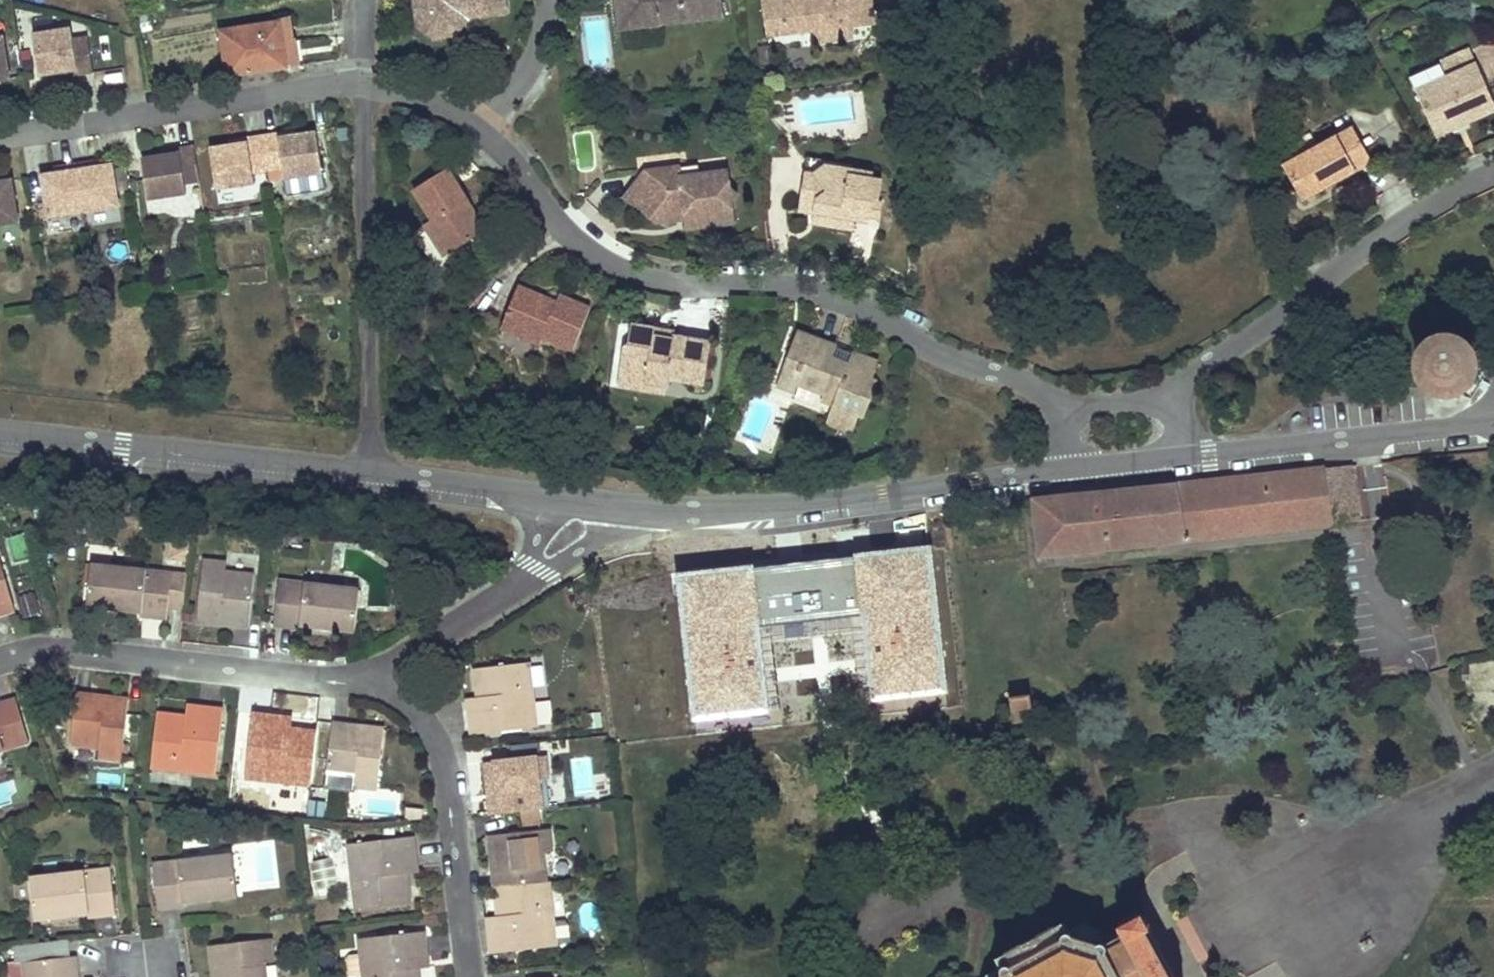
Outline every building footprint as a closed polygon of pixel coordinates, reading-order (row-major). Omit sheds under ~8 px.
[(413,9),(429,7),(432,24),(452,21),(465,12),(472,10),(474,19),(510,14),(508,0),(412,0),(413,9)] [(624,31),(726,18),(723,0),(620,0),(624,31)] [(770,35),(786,32),(783,6),(828,1),(828,0),(766,0),(770,35)] [(783,6),(786,32),(815,29),(854,25),(879,23),(876,0),(828,0),(828,1),(783,6)] [(435,41),(458,38),(474,19),(472,10),(465,12),(452,21),(432,24),(429,7),(413,9),(416,26),(435,41)] [(293,21),(220,32),(227,78),(287,69),(300,67),(293,21)] [(854,25),(815,29),(817,41),(854,38),(854,25)] [(72,29),(34,35),(41,78),(50,76),(62,75),(75,73),(76,79),(95,76),(90,38),(74,41),(72,29)] [(4,85),(13,83),(6,39),(0,40),(0,85),(4,85)] [(1446,75),(1477,62),(1472,50),(1441,65),(1446,75)] [(1410,79),(1431,126),(1464,112),(1468,121),(1483,114),(1493,110),(1493,102),(1477,62),(1446,75),(1441,65),(1410,79)] [(62,75),(63,81),(76,79),(75,73),(62,75)] [(1464,112),(1431,126),(1435,136),(1468,121),(1464,112)] [(1309,132),(1274,151),(1303,202),(1352,176),(1373,164),(1352,126),(1317,146),(1309,132)] [(265,139),(270,176),(285,174),(286,185),(321,180),(315,135),(299,138),(281,140),(281,137),(265,139)] [(254,189),(253,178),(270,176),(265,139),(248,141),(248,145),(235,147),(213,150),(219,194),(254,189)] [(202,186),(196,149),(182,150),(173,152),(174,157),(163,159),(145,162),(152,204),(188,198),(187,188),(202,186)] [(827,164),(815,174),(828,192),(817,199),(815,215),(832,218),(830,224),(841,226),(856,229),(858,219),(872,221),(873,214),(876,200),(880,201),(883,179),(874,178),(853,174),(853,169),(827,164)] [(102,172),(101,165),(92,167),(93,174),(102,172)] [(93,174),(92,167),(79,169),(86,216),(121,211),(115,170),(106,172),(102,172),(93,174)] [(688,217),(690,231),(738,225),(736,204),(741,197),(735,193),(733,174),(705,177),(703,168),(640,176),(642,186),(626,203),(639,213),(651,222),(669,220),(668,211),(688,210),(688,217)] [(86,216),(79,169),(64,171),(65,178),(55,179),(45,180),(51,221),(86,216)] [(853,169),(853,174),(874,178),(875,172),(853,169)] [(65,178),(64,171),(59,171),(54,172),(55,179),(65,178)] [(470,205),(453,172),(409,196),(426,227),(421,230),(440,263),(480,240),(463,209),(470,205)] [(817,199),(828,192),(815,174),(807,173),(800,210),(815,215),(817,199)] [(640,176),(620,198),(626,203),(642,186),(640,176)] [(21,228),(15,187),(8,188),(3,189),(0,189),(0,231),(21,228)] [(880,201),(876,200),(873,214),(884,216),(887,202),(880,201)] [(488,236),(470,205),(463,209),(480,240),(488,236)] [(688,210),(668,211),(669,220),(688,217),(688,210)] [(830,224),(832,218),(815,215),(813,220),(830,224)] [(546,298),(525,289),(521,299),(542,308),(546,298)] [(542,308),(521,299),(507,332),(546,347),(549,341),(579,353),(596,311),(581,305),(566,298),(562,305),(546,298),(542,308)] [(673,380),(709,386),(715,344),(692,340),(677,338),(677,340),(659,337),(660,329),(636,325),(633,346),(629,350),(624,373),(651,378),(649,384),(672,388),(673,380)] [(876,379),(882,362),(827,342),(798,332),(791,352),(803,356),(795,382),(799,383),(826,392),(824,398),(835,402),(828,423),(857,434),(870,396),(875,398),(882,382),(876,379)] [(1447,337),(1436,338),(1429,342),(1423,346),(1418,352),(1417,356),(1415,363),(1415,374),(1420,385),(1425,390),(1432,394),(1439,397),(1446,397),(1457,394),(1464,390),(1471,382),(1474,371),(1474,360),(1471,353),(1464,344),(1458,340),(1447,337)] [(803,356),(791,352),(779,383),(797,390),(799,383),(795,382),(803,356)] [(651,378),(624,373),(622,388),(671,395),(672,388),(649,384),(651,378)] [(1359,519),(1352,466),(1328,469),(1334,522),(1359,519)] [(1334,522),(1328,469),(1035,500),(1041,557),(1334,525),(1334,522)] [(946,544),(895,550),(909,674),(959,668),(946,544)] [(15,611),(0,560),(0,615),(15,611)] [(227,563),(204,561),(198,622),(222,624),(250,627),(254,575),(226,572),(227,563)] [(172,574),(92,565),(88,606),(118,609),(141,612),(142,614),(149,616),(160,617),(168,618),(172,574)] [(360,590),(280,581),(274,625),(301,628),(302,625),(320,627),(355,631),(360,590)] [(537,728),(529,663),(475,669),(479,699),(468,700),(470,715),(472,735),(537,728)] [(102,697),(77,694),(71,745),(101,749),(100,758),(122,760),(129,700),(102,697)] [(1030,694),(1009,698),(1013,724),(1035,720),(1030,694)] [(29,742),(16,699),(5,703),(0,704),(0,751),(29,742)] [(188,716),(157,713),(152,767),(216,775),(224,710),(205,708),(189,706),(188,716)] [(276,716),(253,714),(246,778),(310,787),(317,732),(287,728),(288,718),(276,716)] [(360,726),(332,723),(327,774),(357,778),(356,786),(378,789),(385,729),(360,726)] [(546,756),(485,763),(487,787),(490,815),(544,809),(540,780),(549,779),(546,756)] [(326,801),(307,799),(306,816),(325,818),(326,801)] [(423,810),(407,810),(407,820),(423,821),(423,810)] [(550,830),(489,836),(491,858),(494,888),(546,882),(544,853),(553,852),(550,830)] [(413,837),(348,844),(356,909),(411,902),(407,872),(417,871),(415,855),(413,837)] [(233,856),(152,865),(157,909),(170,908),(184,906),(184,903),(237,897),(233,856)] [(111,869),(30,879),(35,920),(89,914),(90,917),(104,915),(116,914),(111,869)] [(498,918),(487,920),(491,954),(557,946),(549,881),(546,882),(494,888),(496,903),(498,918)] [(1139,949),(1153,941),(1151,937),(1155,935),(1153,931),(1155,930),(1147,915),(1145,916),(1143,914),(1141,915),(1140,913),(1118,925),(1119,928),(1117,929),(1119,933),(1107,940),(1100,929),(1082,926),(1069,932),(1064,923),(996,959),(999,967),(985,975),(984,976),(1154,976),(1139,949)] [(424,932),(360,939),(364,976),(419,976),(417,962),(427,961),(426,945),(424,932)] [(210,946),(213,976),(266,976),(264,963),(274,961),(271,939),(210,946)] [(77,975),(68,976),(67,971),(76,970),(75,955),(70,956),(68,940),(13,946),(15,962),(23,961),(25,976),(77,976),(77,975)]
